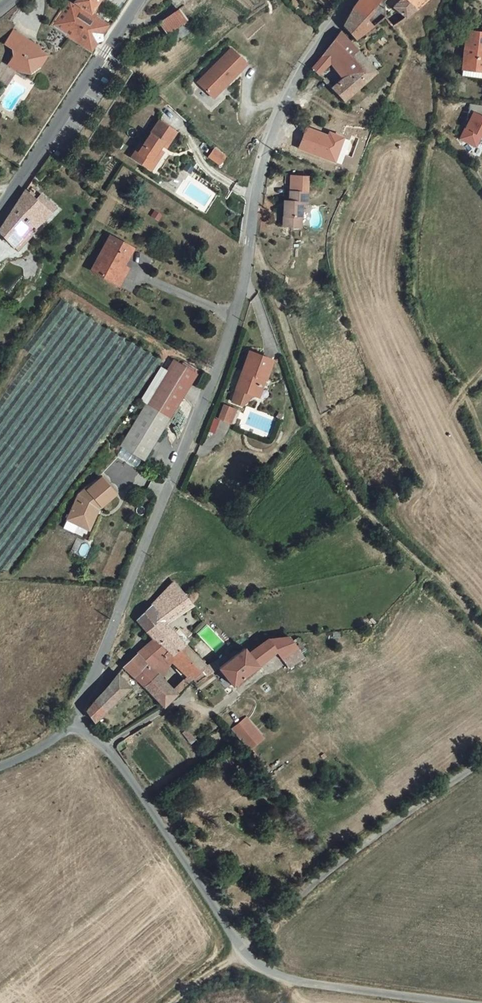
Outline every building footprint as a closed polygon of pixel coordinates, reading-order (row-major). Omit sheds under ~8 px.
[(99,0),(76,0),(61,25),(95,46),(112,20),(94,8),(99,0)] [(353,4),(346,18),(359,32),(376,18),(368,9),(378,0),(357,0),(353,4)] [(380,0),(378,0),(368,9),(376,18),(387,9),(380,0)] [(408,8),(416,2),(415,0),(401,0),(408,8)] [(164,17),(171,28),(190,16),(183,5),(164,17)] [(197,26),(190,16),(171,28),(170,29),(176,39),(197,26)] [(323,64),(336,53),(340,49),(355,64),(350,67),(336,80),(348,94),(380,65),(370,54),(373,51),(368,44),(363,47),(343,23),(317,57),(323,64)] [(6,38),(18,46),(13,53),(27,63),(25,68),(30,67),(35,66),(39,63),(42,62),(49,50),(44,46),(44,44),(43,42),(42,41),(40,40),(39,40),(37,41),(36,41),(31,38),(32,36),(15,24),(6,38)] [(250,51),(234,35),(201,69),(217,85),(250,51)] [(467,73),(481,75),(481,37),(471,35),(467,73)] [(355,64),(340,49),(336,53),(350,67),(355,64)] [(10,58),(13,60),(25,68),(27,63),(13,53),(10,58)] [(13,84),(25,68),(13,60),(3,77),(13,84)] [(467,73),(466,80),(481,82),(481,75),(467,73)] [(481,141),(481,115),(470,110),(458,140),(479,148),(481,141)] [(150,138),(149,136),(138,150),(153,162),(170,142),(172,144),(184,129),(168,116),(150,138)] [(224,161),(230,153),(220,144),(213,152),(224,161)] [(309,169),(292,167),(290,182),(295,184),(290,188),(289,198),(283,198),(281,218),(298,220),(301,195),(306,196),(309,169)] [(41,218),(56,203),(29,185),(3,225),(18,237),(39,217),(41,218)] [(126,252),(129,253),(131,250),(141,233),(119,220),(99,253),(118,265),(126,252)] [(136,252),(131,250),(129,253),(126,252),(118,265),(125,269),(136,252)] [(268,376),(275,357),(253,348),(238,385),(233,396),(243,400),(254,391),(257,392),(264,374),(268,376)] [(169,412),(198,368),(175,353),(146,397),(169,412)] [(260,394),(268,376),(264,374),(257,392),(260,394)] [(143,452),(169,412),(146,397),(120,437),(143,452)] [(219,415),(227,418),(232,404),(224,401),(219,415)] [(236,406),(232,404),(227,418),(230,420),(236,406)] [(118,485),(102,471),(90,484),(88,482),(82,490),(73,516),(87,522),(90,514),(95,515),(100,501),(103,502),(118,485)] [(95,524),(103,502),(100,501),(95,515),(90,514),(87,522),(95,524)] [(67,521),(64,527),(82,535),(84,529),(67,521)] [(175,576),(141,614),(151,625),(186,588),(175,576)] [(151,625),(156,632),(159,634),(162,631),(176,646),(188,634),(207,615),(186,588),(151,625)] [(282,648),(289,642),(295,649),(303,643),(292,630),(270,631),(260,639),(251,646),(259,655),(275,641),(282,648)] [(166,650),(174,658),(180,652),(193,665),(188,669),(189,674),(194,671),(198,677),(209,667),(204,661),(209,656),(188,634),(176,646),(162,631),(159,634),(156,632),(147,641),(161,656),(166,650)] [(130,645),(126,639),(120,644),(125,650),(130,645)] [(246,640),(241,645),(239,643),(209,656),(204,661),(209,667),(217,660),(233,677),(259,655),(251,646),(246,640)] [(161,656),(147,641),(127,660),(145,678),(159,666),(155,662),(161,656)] [(155,662),(159,666),(163,670),(174,658),(166,650),(161,656),(155,662)] [(165,698),(179,685),(163,670),(159,666),(145,678),(164,697),(165,698)] [(89,704),(96,714),(107,705),(108,707),(114,701),(113,699),(137,678),(131,672),(127,675),(120,668),(89,703),(89,704)] [(231,725),(247,750),(263,739),(247,715),(231,725)]
